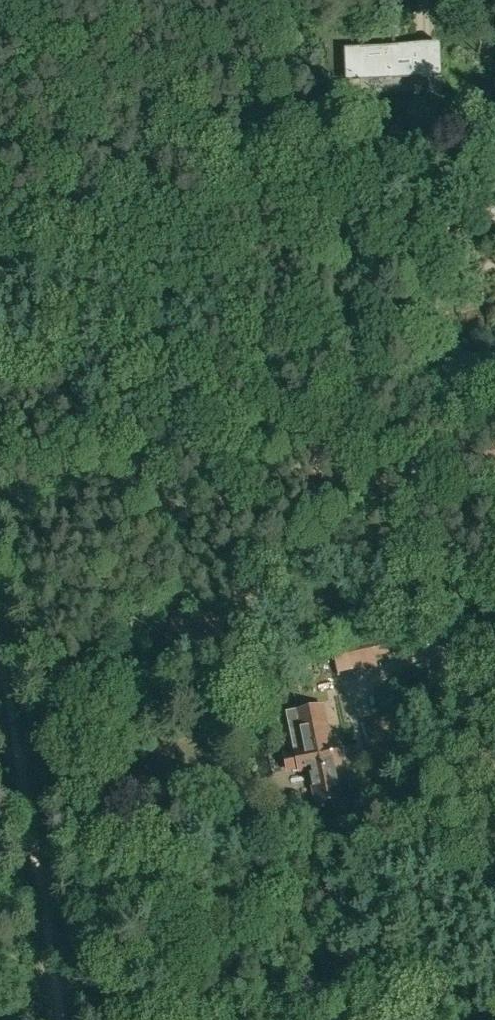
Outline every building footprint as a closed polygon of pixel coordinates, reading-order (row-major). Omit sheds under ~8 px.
[(394,47),(344,50),(346,81),(384,79),(384,80),(390,80),(390,78),(409,77),(409,79),(423,78),(440,77),(438,44),(394,46),(394,47)] [(334,652),(338,675),(377,667),(376,659),(381,658),(380,655),(399,651),(396,638),(372,643),(373,644),(334,652)] [(333,763),(340,762),(336,740),(329,741),(322,705),(298,710),(305,746),(295,748),(296,752),(284,754),(287,768),(298,766),(299,770),(309,768),(316,802),(340,797),(333,763)]
